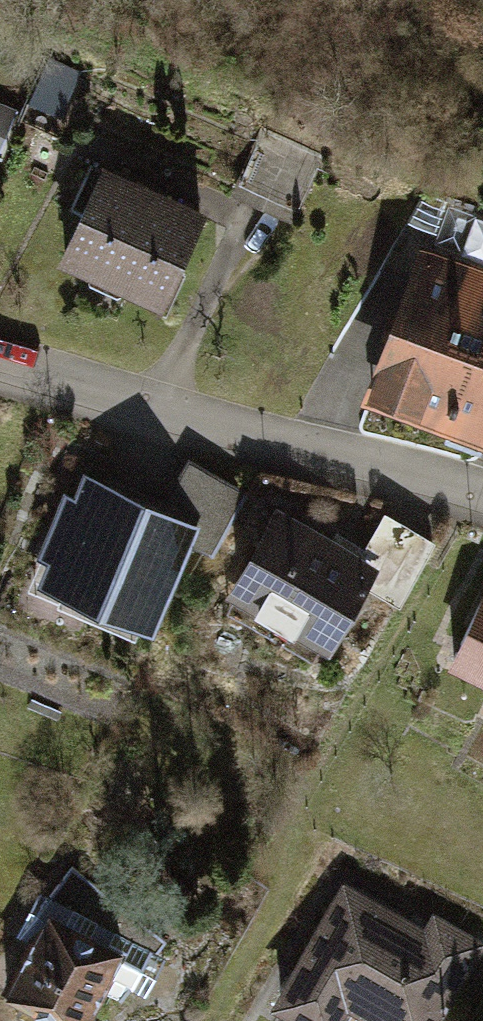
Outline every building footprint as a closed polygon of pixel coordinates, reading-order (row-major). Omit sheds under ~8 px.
[(70,87),(45,79),(30,120),(55,129),(70,87)] [(0,110),(0,150),(2,150),(13,114),(0,110)] [(196,219),(98,179),(63,266),(161,305),(196,219)] [(419,249),(362,395),(482,442),(482,273),(419,249)] [(185,463),(170,494),(207,513),(190,548),(211,558),(244,492),(185,463)] [(192,519),(81,473),(33,587),(143,633),(192,519)] [(365,563),(274,512),(225,598),(315,649),(365,563)] [(434,543),(378,517),(361,552),(374,559),(360,586),(404,604),(434,543)] [(449,667),(482,681),(482,599),(449,667)] [(5,986),(65,1020),(87,1020),(106,986),(129,993),(163,941),(79,872),(41,900),(5,986)] [(343,879),(267,1009),(287,1020),(428,1020),(469,951),(343,879)]
